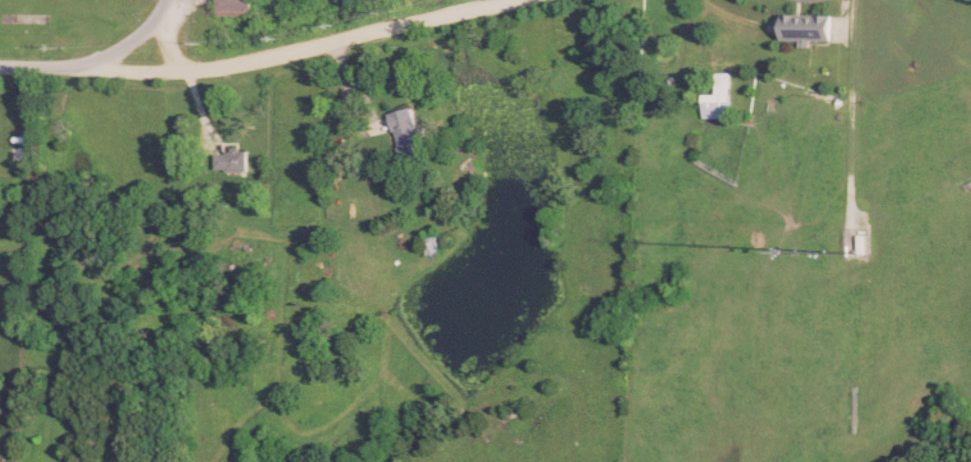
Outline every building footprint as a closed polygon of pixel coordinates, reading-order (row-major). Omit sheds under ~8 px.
[(221,14),(256,14),(256,0),(221,0),(221,14)] [(835,13),(782,13),(782,39),(835,39),(835,13)] [(731,73),(718,73),(718,94),(706,94),(705,118),(731,118),(731,73)] [(419,105),(394,112),(407,160),(431,154),(419,105)] [(250,171),(250,148),(233,148),(233,152),(219,152),(219,171),(250,171)] [(429,255),(445,255),(445,233),(429,233),(429,255)]
